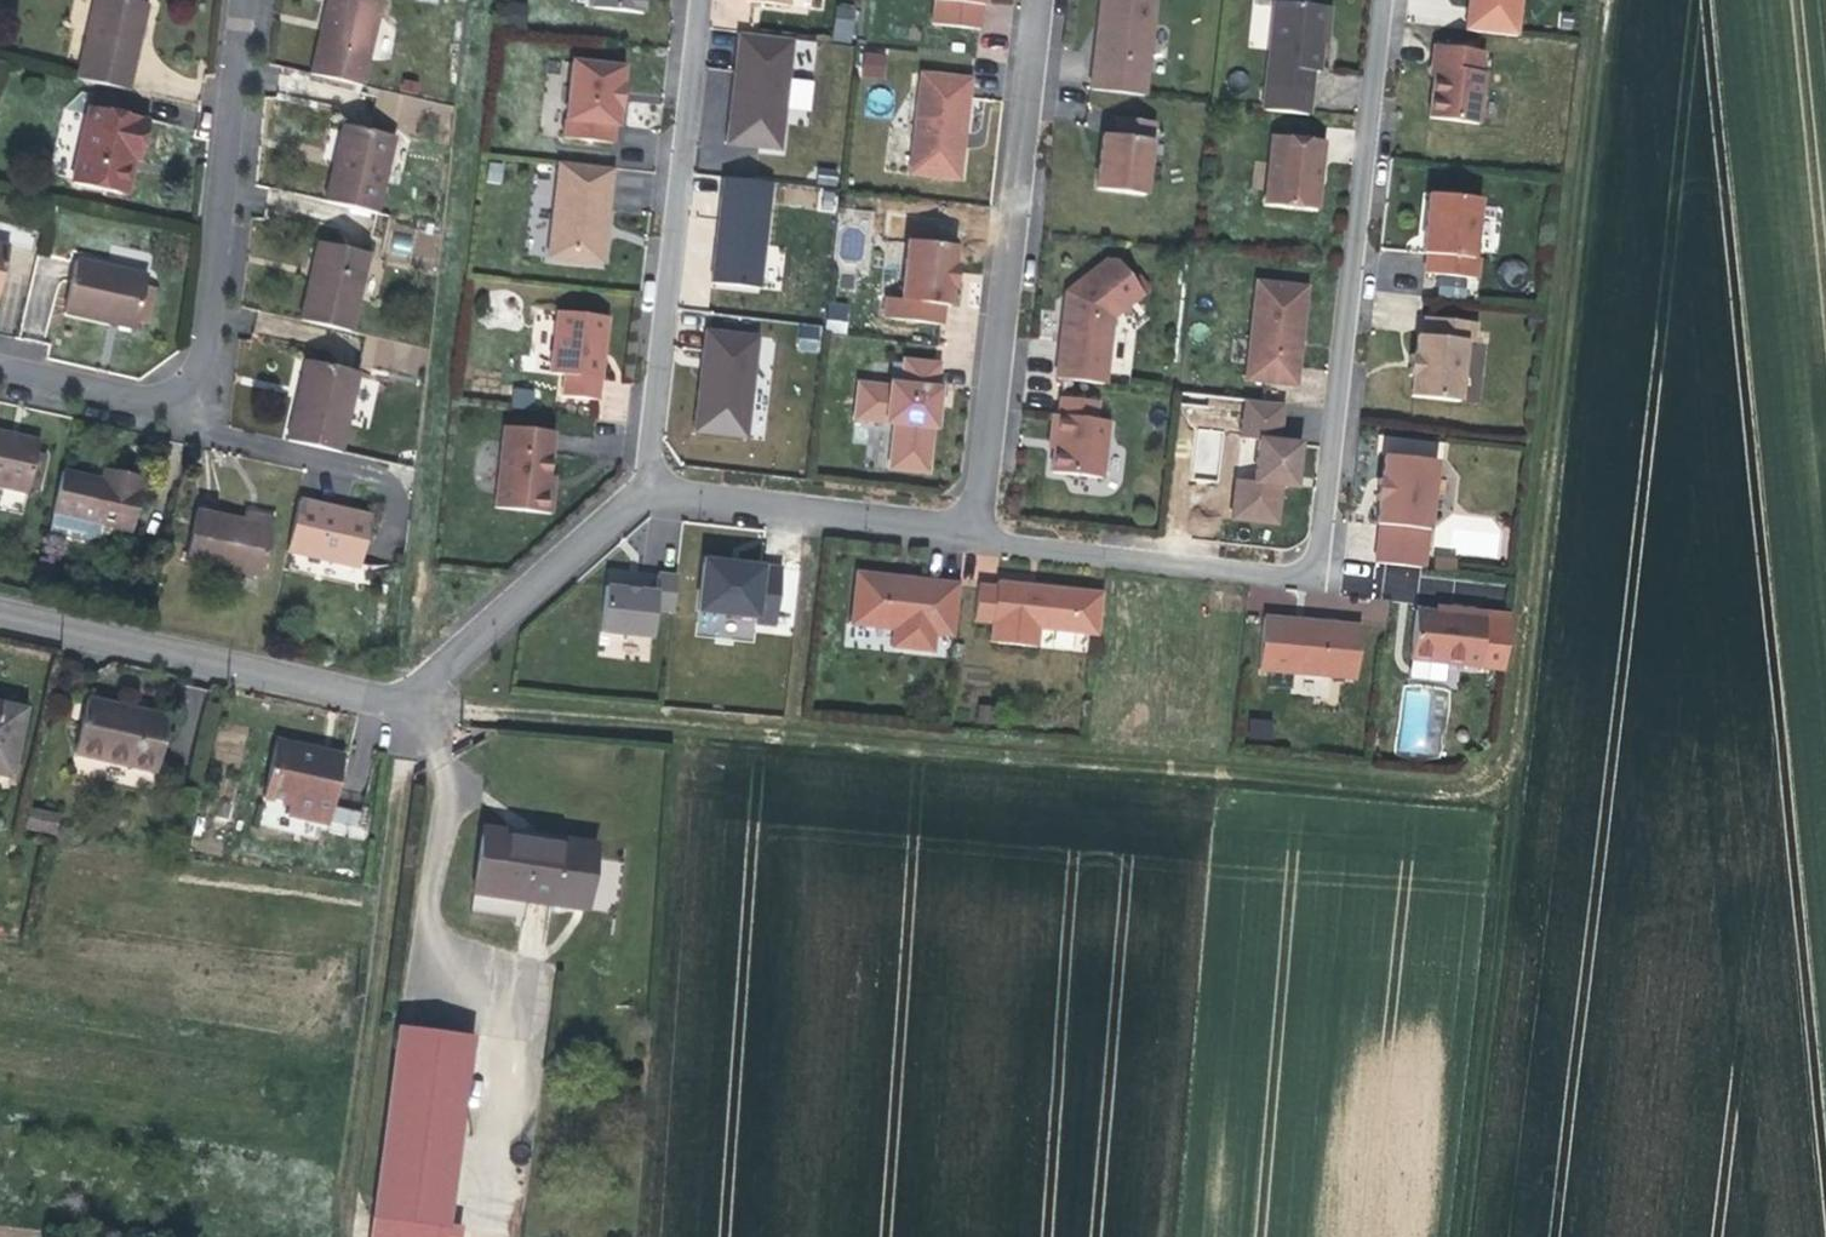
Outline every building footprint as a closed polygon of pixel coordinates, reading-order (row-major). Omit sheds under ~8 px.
[(149,4),(131,0),(96,0),(78,78),(129,90),(136,59),(149,4)] [(324,19),(311,74),(363,85),(383,0),(328,0),(324,19)] [(593,7),(642,12),(644,0),(593,0),(593,7)] [(933,22),(980,28),(983,0),(935,0),(933,22)] [(1098,26),(1102,26),(1100,42),(1097,65),(1093,65),(1090,89),(1144,96),(1155,0),(1101,0),(1098,26)] [(1266,49),(1272,0),(1252,0),(1247,46),(1266,49)] [(1266,85),(1311,90),(1313,78),(1313,71),(1319,72),(1326,6),(1275,0),(1266,85)] [(1465,30),(1516,36),(1520,0),(1468,0),(1465,30)] [(854,11),(837,9),(835,29),(852,31),(854,11)] [(850,43),(852,31),(835,29),(833,41),(850,43)] [(780,149),(792,38),(738,32),(733,74),(740,75),(734,123),(728,122),(725,143),(780,149)] [(1431,66),(1435,66),(1482,72),(1485,51),(1434,45),(1431,66)] [(885,79),(886,53),(862,52),(861,78),(885,79)] [(567,120),(614,125),(617,125),(619,109),(622,109),(623,96),(624,84),(622,84),(623,67),(573,62),(567,120)] [(1482,72),(1435,66),(1433,88),(1429,118),(1479,124),(1486,73),(1482,72)] [(971,77),(921,72),(909,175),(960,181),(964,147),(959,147),(960,140),(961,131),(965,132),(971,77)] [(733,74),(728,122),(734,123),(740,75),(733,74)] [(1311,90),(1266,85),(1263,109),(1309,114),(1311,90)] [(140,157),(148,120),(88,107),(71,183),(119,194),(127,160),(132,161),(138,162),(140,157)] [(1117,117),(1115,135),(1151,140),(1154,122),(1117,117)] [(614,125),(567,120),(565,137),(613,143),(614,125)] [(378,213),(396,137),(347,125),(341,154),(338,164),(334,163),(325,201),(378,213)] [(1151,140),(1115,135),(1103,133),(1100,157),(1096,189),(1144,195),(1151,140)] [(1324,140),(1272,135),(1265,204),(1317,209),(1320,178),(1324,140)] [(119,194),(125,195),(132,161),(127,160),(119,194)] [(613,168),(560,162),(549,256),(602,262),(605,236),(601,236),(602,231),(602,226),(606,226),(613,168)] [(771,183),(723,177),(715,243),(720,243),(718,256),(714,256),(711,283),(759,288),(771,183)] [(1423,252),(1428,253),(1473,258),(1480,198),(1429,193),(1427,219),(1423,252)] [(36,232),(13,227),(8,247),(32,252),(36,232)] [(901,299),(944,304),(949,305),(951,286),(954,265),(956,245),(908,240),(901,299)] [(315,268),(302,320),(351,332),(369,255),(321,243),(315,268)] [(8,247),(0,245),(0,284),(8,247)] [(1473,258),(1428,253),(1425,273),(1476,278),(1479,258),(1473,258)] [(1066,291),(1070,296),(1113,318),(1143,294),(1117,259),(1109,258),(1066,291)] [(106,267),(76,259),(64,312),(119,325),(135,328),(137,322),(145,286),(146,280),(142,280),(138,274),(129,272),(122,275),(105,271),(106,267)] [(1308,287),(1255,281),(1245,381),(1297,386),(1302,334),(1308,287)] [(156,288),(145,286),(137,322),(148,325),(156,288)] [(53,310),(53,287),(34,287),(34,311),(53,310)] [(1113,318),(1070,296),(1069,306),(1068,312),(1064,311),(1056,378),(1105,384),(1113,318)] [(944,304),(901,299),(886,297),(884,318),(942,325),(944,304)] [(825,330),(846,333),(850,304),(829,301),(825,330)] [(550,372),(564,374),(601,378),(604,348),(608,317),(557,311),(550,372)] [(1425,316),(1423,336),(1466,341),(1474,342),(1476,323),(1425,316)] [(801,328),(798,348),(815,350),(817,330),(801,328)] [(757,337),(705,331),(702,359),(707,359),(706,368),(701,367),(693,432),(745,438),(757,337)] [(1466,341),(1423,336),(1418,335),(1416,354),(1411,354),(1410,363),(1409,375),(1414,375),(1411,396),(1458,401),(1466,341)] [(364,339),(362,365),(416,371),(419,345),(364,339)] [(1474,345),(1467,400),(1479,402),(1486,347),(1474,345)] [(903,381),(903,384),(936,387),(938,363),(906,360),(905,364),(903,381)] [(359,373),(312,362),(305,391),(303,399),(298,398),(288,440),(341,453),(359,373)] [(903,381),(905,364),(894,363),(892,380),(903,381)] [(601,378),(564,374),(562,395),(598,400),(601,378)] [(898,424),(903,384),(894,383),(893,386),(858,382),(854,419),(894,423),(898,424)] [(934,405),(936,387),(903,384),(898,424),(933,428),(935,428),(938,406),(934,405)] [(513,408),(534,407),(533,387),(512,389),(513,408)] [(1061,397),(1059,415),(1096,419),(1098,402),(1061,397)] [(1259,440),(1279,442),(1283,404),(1246,400),(1241,438),(1259,440)] [(1096,419),(1059,415),(1053,414),(1050,435),(1056,436),(1054,449),(1052,472),(1102,478),(1109,421),(1096,419)] [(933,428),(898,424),(894,423),(889,468),(927,472),(933,428)] [(504,426),(495,507),(551,514),(553,493),(547,492),(551,463),(554,431),(504,426)] [(1219,478),(1220,428),(1193,428),(1192,477),(1219,478)] [(29,493),(30,488),(38,453),(39,447),(7,439),(8,433),(0,431),(0,486),(29,493)] [(39,447),(41,440),(16,435),(8,433),(7,439),(39,447)] [(1300,444),(1279,442),(1259,440),(1254,482),(1281,485),(1290,486),(1292,476),(1296,477),(1300,444)] [(47,455),(38,453),(30,488),(39,490),(47,455)] [(1375,563),(1423,568),(1436,460),(1385,454),(1382,479),(1380,478),(1379,487),(1377,500),(1379,500),(1377,524),(1380,524),(1375,563)] [(53,514),(99,525),(130,532),(143,478),(104,469),(102,480),(92,477),(63,471),(53,514)] [(1277,524),(1281,485),(1254,482),(1236,480),(1232,519),(1277,524)] [(360,567),(371,517),(340,510),(298,501),(287,551),(360,567)] [(261,515),(245,512),(244,520),(196,511),(186,562),(263,576),(274,518),(261,515)] [(96,537),(99,525),(53,514),(49,532),(84,540),(96,537)] [(1434,558),(1433,569),(1455,572),(1456,560),(1434,558)] [(740,566),(704,562),(698,610),(756,617),(755,622),(774,625),(781,568),(740,563),(740,566)] [(658,573),(656,592),(657,592),(655,609),(673,611),(677,575),(658,573)] [(955,635),(960,584),(919,580),(857,573),(851,624),(894,628),(892,647),(933,651),(935,633),(955,635)] [(997,588),(993,625),(992,643),(1038,647),(1040,629),(1056,631),(1073,632),(1076,632),(1080,591),(1042,587),(997,583),(997,588)] [(656,592),(607,586),(605,607),(602,632),(652,637),(655,609),(657,592),(656,592)] [(993,625),(997,588),(978,587),(975,623),(993,625)] [(1103,593),(1080,591),(1076,632),(1099,635),(1103,593)] [(1429,612),(1416,610),(1410,660),(1446,664),(1479,668),(1485,613),(1450,609),(1450,614),(1434,612),(1429,612)] [(1509,616),(1485,613),(1479,668),(1503,671),(1509,616)] [(1356,678),(1361,626),(1320,622),(1263,616),(1258,669),(1356,678)] [(1072,650),(1073,632),(1056,631),(1055,648),(1072,650)] [(1444,682),(1446,664),(1410,660),(1408,678),(1444,682)] [(215,690),(182,690),(182,746),(215,746),(215,690)] [(139,711),(86,700),(74,754),(156,771),(168,717),(139,711)] [(12,777),(26,709),(0,703),(0,775),(12,777)] [(977,720),(990,722),(992,709),(979,708),(977,720)] [(1249,739),(1273,738),(1272,717),(1248,718),(1249,739)] [(287,814),(329,823),(343,762),(319,757),(320,751),(276,741),(263,798),(289,804),(287,814)] [(319,757),(343,762),(344,756),(329,753),(320,751),(319,757)] [(29,807),(25,829),(57,835),(61,812),(29,807)] [(525,843),(519,901),(585,908),(592,843),(542,838),(530,836),(529,844),(525,843)] [(525,843),(477,838),(471,896),(519,901),(525,843)] [(446,1228),(467,1041),(395,1033),(374,1220),(446,1228)]
